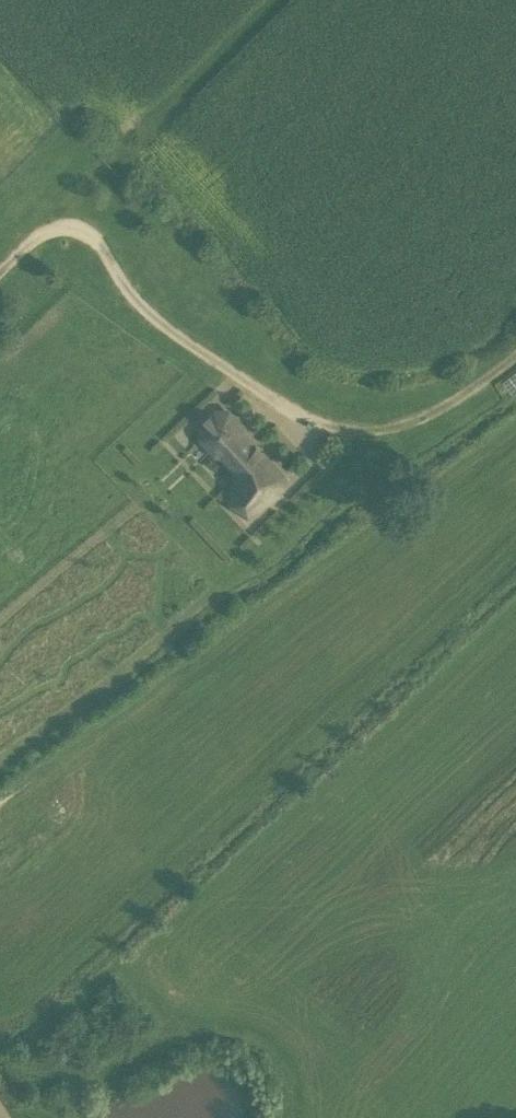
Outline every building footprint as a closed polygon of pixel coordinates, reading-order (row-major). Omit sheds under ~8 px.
[(220,413),(218,410),(201,426),(203,429),(203,435),(216,450),(222,449),(245,473),(237,481),(232,502),(247,511),(275,490),(280,481),(281,478),(280,475),(240,432),(240,427),(227,413),(220,413)]
